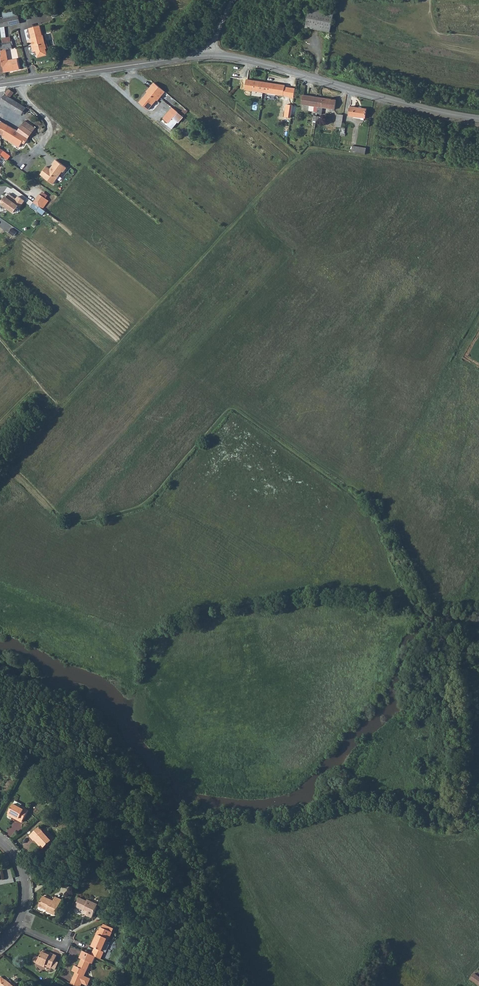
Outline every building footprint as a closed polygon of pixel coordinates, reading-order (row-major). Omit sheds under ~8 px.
[(329,31),(333,13),(308,8),(305,27),(329,31)] [(16,25),(14,17),(0,20),(0,25),(1,28),(4,27),(16,25)] [(48,49),(47,44),(45,44),(45,42),(43,36),(42,36),(40,26),(29,29),(33,45),(34,47),(32,47),(34,52),(37,51),(38,55),(41,56),(43,56),(45,53),(45,49),(48,49)] [(5,73),(19,70),(17,59),(8,61),(6,50),(12,49),(10,37),(6,38),(2,39),(3,44),(0,44),(0,48),(2,57),(5,73)] [(75,66),(77,57),(66,55),(64,63),(75,66)] [(263,93),(264,82),(247,80),(245,90),(263,93)] [(284,85),(264,82),(263,93),(283,96),(284,85)] [(160,98),(165,92),(154,83),(149,89),(160,98)] [(160,98),(149,89),(146,92),(147,93),(139,103),(148,110),(157,100),(157,101),(160,98)] [(8,90),(0,102),(0,103),(16,113),(21,105),(10,98),(13,93),(8,90)] [(318,107),(320,98),(303,95),(302,105),(310,106),(318,107)] [(336,100),(320,98),(318,107),(317,112),(317,114),(321,115),(322,108),(335,110),(336,100)] [(27,109),(21,105),(16,113),(22,116),(27,109)] [(365,118),(367,109),(350,107),(349,116),(365,118)] [(177,113),(172,108),(162,119),(168,123),(172,119),(177,113)] [(178,123),(183,118),(177,113),(172,119),(178,123)] [(335,127),(341,128),(343,115),(337,114),(335,127)] [(2,122),(0,125),(0,133),(5,136),(10,127),(2,122)] [(24,144),(35,129),(25,122),(18,132),(10,127),(5,136),(3,138),(19,148),(22,143),(24,144)] [(365,155),(366,148),(353,146),(352,153),(365,155)] [(0,156),(7,161),(10,157),(0,149),(0,156)] [(46,168),(40,176),(53,185),(62,173),(63,173),(66,169),(55,161),(52,165),(53,166),(52,168),(53,168),(51,171),(50,170),(46,168)] [(3,209),(5,207),(13,213),(18,207),(19,208),(24,202),(18,197),(16,200),(8,195),(7,197),(6,196),(1,203),(0,203),(0,207),(3,209)] [(38,207),(39,207),(45,199),(39,195),(33,203),(38,207)] [(45,199),(39,207),(42,210),(49,201),(45,199)] [(38,207),(35,211),(43,216),(46,212),(42,210),(39,207),(38,207)] [(22,822),(29,810),(25,808),(24,810),(20,808),(13,804),(7,814),(22,822)] [(43,848),(51,841),(39,828),(30,836),(34,841),(34,840),(35,839),(43,848)] [(42,849),(43,848),(35,839),(34,840),(42,849)] [(62,900),(55,897),(53,901),(43,896),(38,906),(43,909),(44,908),(47,910),(46,911),(46,912),(54,915),(62,900)] [(79,897),(75,906),(83,910),(84,909),(88,911),(86,915),(92,918),(97,906),(92,904),(93,902),(88,899),(88,901),(79,897)] [(103,951),(106,953),(109,945),(107,944),(106,943),(108,939),(109,939),(113,929),(103,924),(99,931),(98,931),(91,946),(94,948),(91,955),(95,957),(99,959),(103,951)] [(39,958),(37,963),(36,964),(44,967),(45,965),(51,968),(54,960),(57,955),(51,953),(50,954),(50,955),(47,954),(47,953),(42,951),(39,958)] [(82,951),(79,958),(81,959),(77,967),(74,965),(72,970),(75,972),(70,983),(77,985),(80,985),(82,983),(87,985),(90,978),(84,976),(83,975),(85,970),(87,971),(90,963),(92,964),(95,957),(91,955),(82,951)] [(474,982),(478,976),(474,973),(470,979),(474,982)] [(2,977),(0,977),(0,985),(14,985),(2,977)]
